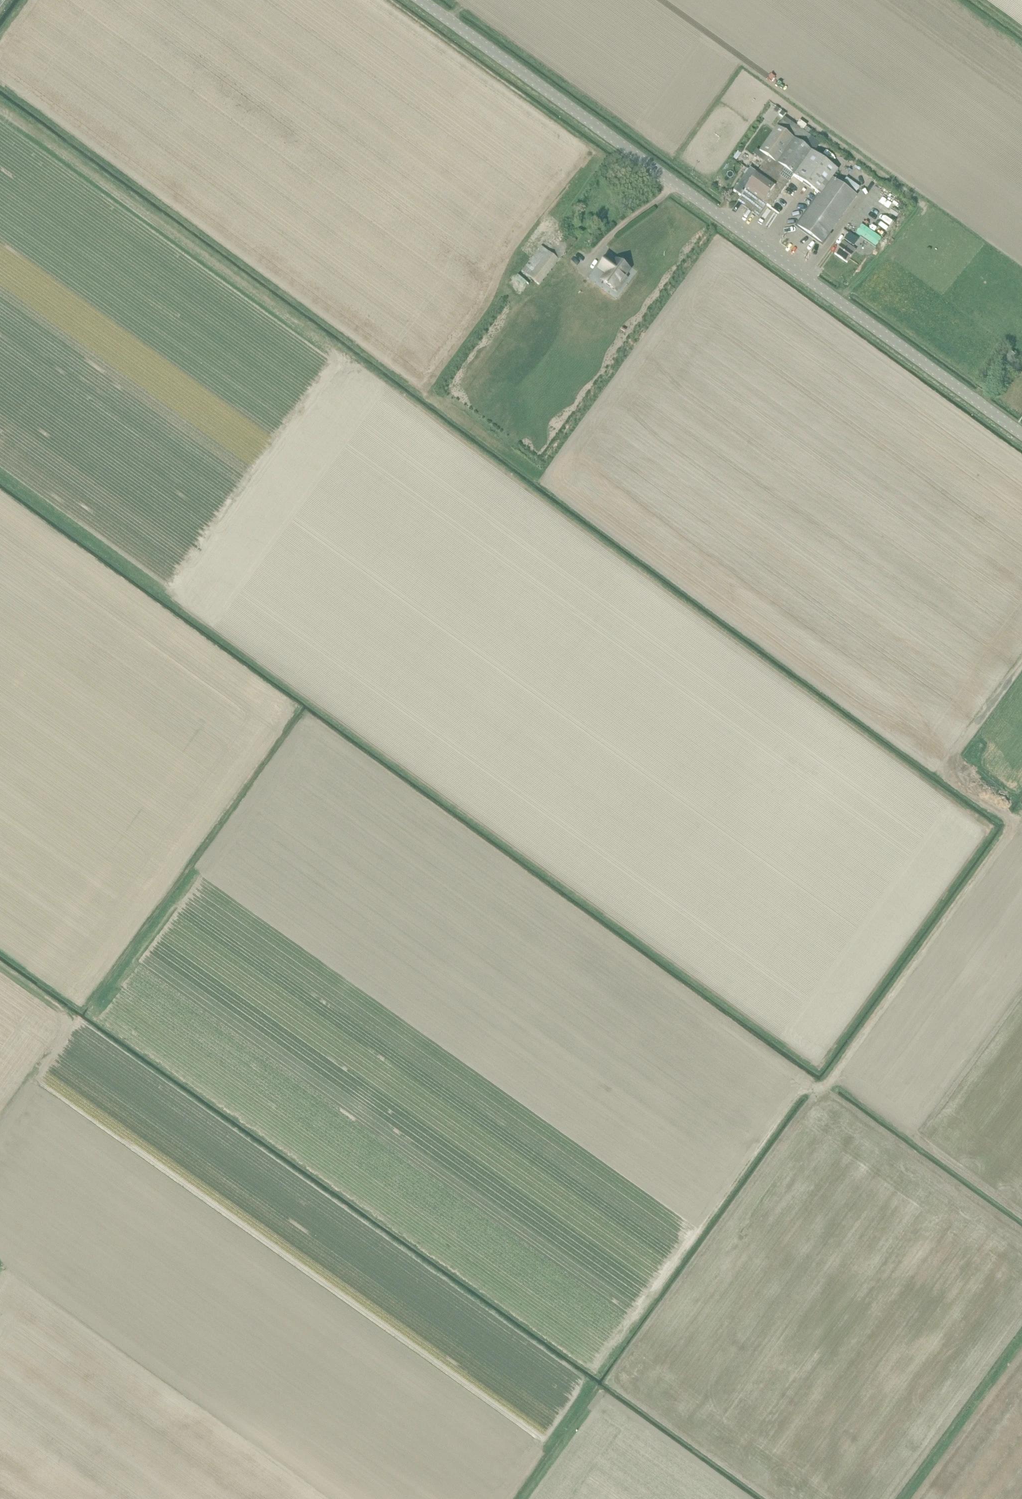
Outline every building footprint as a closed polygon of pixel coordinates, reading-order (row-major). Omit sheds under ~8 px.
[(776,189),(764,206),(769,209),(792,177),(819,197),(796,228),(820,246),(855,197),(832,180),(837,172),(804,148),(812,137),(785,118),(777,129),(776,128),(758,153),(767,159),(756,175),(776,189)] [(776,189),(756,175),(749,169),(731,193),(739,198),(744,191),(749,194),(764,206),(776,189)] [(764,206),(749,194),(740,207),(756,218),(764,206)] [(854,237),(850,233),(850,234),(843,229),(838,236),(853,247),(858,240),(854,237)] [(540,247),(521,272),(538,286),(573,242),(567,237),(551,256),(540,247)] [(843,242),(834,254),(847,264),(856,252),(843,242)] [(607,257),(599,269),(607,274),(602,282),(616,292),(622,284),(620,283),(629,271),(616,261),(615,263),(607,257)] [(1011,352),(1003,362),(1008,366),(1015,356),(1011,352)]
